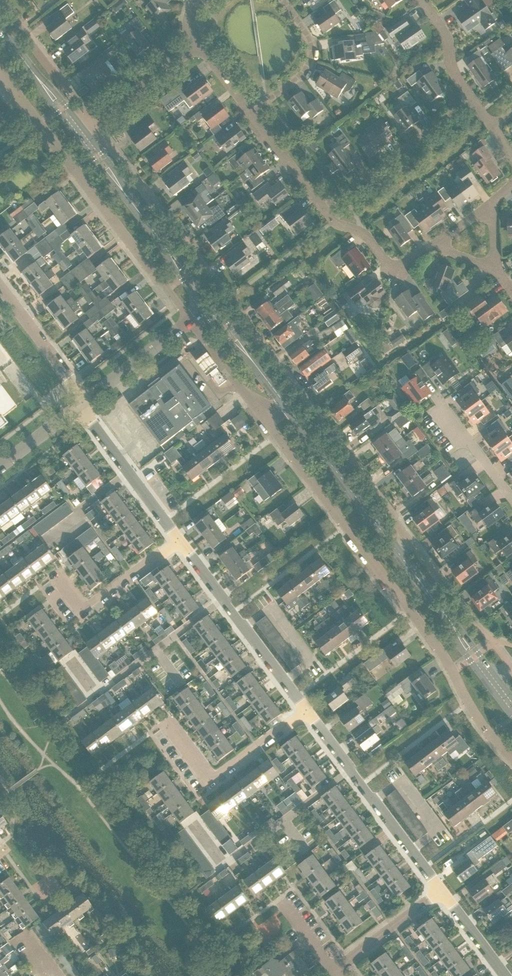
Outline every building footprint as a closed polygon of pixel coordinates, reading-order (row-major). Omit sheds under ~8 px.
[(157,20),(171,10),(166,4),(167,3),(168,2),(168,0),(151,0),(152,2),(147,7),(157,20)] [(340,22),(335,14),(342,10),(335,0),(323,8),(327,14),(316,22),(324,33),(340,22)] [(390,9),(403,0),(384,0),(390,9)] [(480,0),(465,0),(471,9),(458,18),(467,32),(482,21),(488,28),(496,23),(491,15),(482,1),(481,2),(480,0)] [(68,4),(50,17),(55,23),(48,29),(52,34),(52,36),(54,38),(55,39),(56,40),(72,28),(65,19),(75,12),(68,4)] [(138,17),(128,25),(134,33),(127,39),(139,55),(145,50),(144,49),(149,45),(140,33),(146,28),(138,17)] [(393,38),(396,42),(399,40),(406,51),(425,37),(418,26),(412,30),(405,20),(388,31),(393,38)] [(90,24),(85,28),(90,35),(95,31),(90,24)] [(67,43),(71,48),(65,52),(73,63),(89,51),(84,45),(91,40),(83,30),(67,43)] [(376,32),(366,33),(368,46),(385,44),(376,32)] [(342,61),(356,60),(356,56),(364,55),(362,43),(354,44),(354,41),(340,43),(340,46),(330,47),(331,48),(334,47),(336,59),(332,60),(342,59),(342,61)] [(119,52),(114,45),(102,54),(107,60),(119,52)] [(491,54),(504,72),(511,67),(510,65),(511,64),(511,50),(507,54),(502,47),(491,54)] [(471,65),(468,67),(483,88),(495,79),(490,72),(492,71),(478,51),(467,59),(471,65)] [(114,76),(102,61),(83,76),(92,89),(105,79),(107,81),(114,76)] [(339,79),(326,71),(317,85),(338,98),(346,84),(352,88),(356,81),(343,73),(339,79)] [(425,77),(420,71),(407,80),(412,87),(418,82),(432,102),(439,97),(444,98),(446,86),(441,85),(431,72),(425,77)] [(176,99),(173,101),(177,106),(184,100),(190,108),(213,91),(203,78),(176,99)] [(403,88),(398,81),(394,84),(399,91),(403,88)] [(408,91),(398,99),(405,109),(394,116),(400,124),(399,125),(404,132),(420,120),(411,107),(416,103),(408,91)] [(171,93),(160,100),(169,112),(177,106),(173,101),(176,99),(171,93)] [(310,104),(301,93),(289,102),(301,118),(309,112),(313,118),(324,110),(316,100),(310,104)] [(198,121),(203,117),(212,129),(229,116),(220,104),(210,112),(206,107),(190,119),(193,122),(196,119),(198,121)] [(151,119),(139,128),(143,133),(132,140),(141,151),(156,139),(152,133),(158,128),(151,119)] [(360,141),(359,141),(364,148),(363,149),(365,151),(366,150),(371,157),(379,151),(377,149),(388,141),(389,141),(386,137),(391,133),(381,120),(367,130),(370,134),(360,141)] [(212,137),(217,143),(216,143),(220,149),(223,147),(227,152),(246,138),(238,127),(227,135),(222,129),(212,137)] [(340,169),(345,176),(357,167),(344,149),(350,144),(342,134),(336,139),(341,146),(329,155),(335,162),(333,164),(338,170),(340,169)] [(173,152),(166,142),(156,149),(160,154),(149,162),(153,168),(153,171),(156,172),(157,172),(161,173),(162,169),(172,161),(168,155),(173,152)] [(484,147),(473,155),(479,163),(475,167),(487,184),(500,174),(489,159),(492,158),(484,147)] [(246,171),(262,159),(255,149),(244,157),(240,152),(229,161),(235,169),(241,165),(246,171)] [(262,159),(246,171),(240,176),(245,182),(252,191),(263,182),(259,177),(270,169),(262,159)] [(176,177),(166,184),(174,195),(190,183),(186,178),(192,173),(184,163),(172,172),(176,177)] [(467,168),(457,175),(463,182),(457,186),(469,202),(479,195),(470,183),(476,179),(467,168)] [(273,188),(269,183),(253,195),(260,204),(270,197),(277,207),(277,206),(276,204),(289,195),(290,197),(290,196),(280,182),(273,188)] [(187,213),(187,214),(190,217),(189,217),(190,218),(207,205),(206,205),(214,199),(210,193),(209,193),(202,185),(190,194),(191,194),(194,199),(184,207),(183,206),(183,207),(187,213)] [(444,188),(438,192),(445,202),(450,198),(459,209),(469,202),(457,186),(448,193),(444,188)] [(45,201),(39,206),(43,212),(49,207),(55,214),(68,204),(60,193),(46,203),(45,201)] [(424,209),(436,225),(447,218),(441,209),(446,206),(437,193),(428,200),(431,204),(424,209)] [(28,216),(40,208),(35,202),(24,210),(28,216)] [(76,215),(68,204),(55,214),(63,225),(76,215)] [(194,221),(198,227),(199,227),(199,226),(208,219),(212,225),(225,215),(218,206),(219,206),(219,205),(208,209),(206,206),(207,205),(190,218),(193,221),(194,221)] [(312,222),(302,209),(295,214),(293,211),(294,210),(290,205),(279,214),(285,222),(286,221),(296,234),(312,222)] [(420,225),(426,233),(436,225),(424,209),(418,214),(415,209),(405,216),(414,229),(420,225)] [(24,210),(13,218),(18,224),(28,216),(24,210)] [(390,222),(394,228),(390,232),(401,246),(410,239),(407,235),(413,230),(401,215),(390,222)] [(274,216),(257,229),(262,236),(279,223),(274,216)] [(37,228),(41,225),(35,217),(31,220),(37,228)] [(227,218),(210,231),(215,236),(209,241),(217,251),(220,249),(221,250),(223,248),(222,247),(231,240),(227,234),(234,229),(227,218)] [(37,228),(31,220),(28,223),(34,230),(37,228)] [(41,225),(37,228),(43,235),(46,232),(41,225)] [(72,245),(76,250),(93,237),(85,226),(71,236),(76,242),(72,245)] [(37,228),(34,230),(39,238),(43,235),(37,228)] [(6,251),(19,241),(11,230),(0,238),(0,244),(6,251)] [(50,244),(61,236),(56,230),(45,239),(50,244)] [(65,241),(61,236),(50,244),(54,250),(65,241)] [(93,237),(76,250),(80,255),(84,252),(89,258),(102,248),(93,237)] [(45,239),(35,247),(39,253),(50,244),(45,239)] [(28,252),(19,241),(6,251),(14,262),(28,252)] [(228,254),(232,259),(226,264),(234,275),(250,263),(246,257),(251,253),(243,243),(228,254)] [(39,253),(43,258),(54,250),(50,244),(39,253)] [(345,264),(356,277),(370,266),(357,248),(347,255),(343,250),(332,258),(339,268),(345,264)] [(62,261),(66,258),(60,251),(57,253),(62,261)] [(62,261),(57,253),(53,256),(59,264),(62,261)] [(23,274),(31,285),(45,275),(40,268),(46,264),(41,258),(32,265),(33,266),(23,274)] [(72,265),(66,258),(62,261),(68,268),(72,265)] [(105,281),(119,271),(110,259),(97,270),(103,277),(99,280),(101,284),(105,281)] [(62,261),(59,264),(65,271),(68,268),(62,261)] [(86,269),(82,264),(71,273),(75,277),(86,269)] [(440,266),(432,286),(442,290),(441,294),(449,305),(469,291),(463,283),(456,288),(451,281),(455,271),(440,266)] [(51,269),(45,275),(31,285),(40,296),(53,286),(49,280),(56,275),(51,269)] [(75,277),(79,283),(90,275),(86,269),(75,277)] [(127,282),(119,271),(105,281),(114,292),(127,282)] [(71,273),(61,281),(64,285),(75,277),(71,273)] [(64,285),(69,291),(79,283),(75,277),(64,285)] [(361,284),(348,294),(356,305),(359,309),(363,310),(369,306),(370,305),(370,306),(373,308),(376,308),(379,305),(380,302),(379,299),(378,298),(386,293),(380,286),(381,284),(381,283),(380,281),(378,281),(377,281),(376,280),(364,289),(361,284)] [(271,291),(276,297),(287,288),(282,282),(271,291)] [(82,287),(87,294),(92,291),(86,284),(82,287)] [(323,295),(315,284),(307,290),(315,301),(323,295)] [(87,294),(82,287),(78,289),(84,297),(87,294)] [(420,292),(414,296),(409,290),(395,300),(396,301),(395,302),(400,309),(401,308),(408,318),(417,311),(424,321),(434,313),(420,292)] [(92,291),(87,294),(93,301),(97,298),(92,291)] [(122,303),(131,315),(144,304),(136,293),(122,303)] [(87,294),(84,297),(90,304),(93,301),(87,294)] [(261,317),(264,321),(291,300),(288,296),(273,307),(269,302),(257,311),(258,313),(258,314),(260,317),(261,317)] [(479,315),(486,325),(488,324),(489,323),(493,321),(494,320),(505,311),(495,297),(487,304),(486,305),(484,303),(480,296),(466,306),(475,318),(479,315)] [(66,302),(61,297),(48,307),(56,318),(76,303),(72,297),(66,302)] [(111,303),(107,297),(96,305),(100,311),(111,303)] [(270,329),(271,330),(284,321),(286,323),(293,317),(288,310),(295,305),(291,300),(264,321),(267,324),(267,326),(269,329),(270,329)] [(76,303),(56,318),(65,329),(78,319),(74,313),(81,308),(76,303)] [(100,311),(105,317),(115,308),(111,303),(100,311)] [(153,315),(144,304),(131,315),(127,317),(130,321),(134,318),(139,325),(153,315)] [(96,305),(85,314),(90,319),(100,311),(96,305)] [(90,319),(94,325),(105,317),(100,311),(90,319)] [(334,311),(323,319),(328,326),(339,318),(334,311)] [(284,349),(297,339),(302,334),(296,326),(302,322),(298,317),(274,335),(284,349)] [(113,328),(117,325),(111,318),(107,321),(113,328)] [(342,320),(332,327),(338,337),(348,330),(342,320)] [(113,328),(107,321),(104,323),(110,330),(113,328)] [(117,325),(113,328),(119,336),(123,332),(117,325)] [(113,328),(110,330),(116,338),(119,336),(113,328)] [(504,328),(493,336),(502,348),(507,344),(511,352),(511,333),(510,335),(504,328)] [(95,342),(87,330),(74,340),(82,352),(95,342)] [(125,344),(136,336),(132,331),(121,339),(125,344)] [(121,339),(111,347),(115,352),(125,344),(121,339)] [(483,358),(496,349),(490,340),(477,350),(483,358)] [(289,356),(297,366),(315,352),(311,346),(314,345),(310,341),(307,344),(307,343),(289,356)] [(95,342),(82,352),(91,363),(104,352),(95,342)] [(353,346),(344,353),(350,362),(360,355),(353,346)] [(306,375),(307,377),(330,359),(323,349),(299,367),(302,371),(302,373),(304,376),(306,375)] [(428,363),(422,368),(430,377),(435,373),(444,384),(459,373),(446,356),(438,362),(435,358),(428,363)] [(314,388),(316,390),(317,390),(318,392),(332,382),(327,376),(330,374),(330,375),(338,369),(334,364),(324,372),(324,371),(312,379),(315,383),(313,385),(314,386),(314,388)] [(150,389),(130,404),(161,446),(186,427),(189,431),(197,426),(207,418),(204,414),(212,407),(180,365),(162,379),(150,389)] [(411,382),(403,388),(415,405),(431,394),(422,383),(428,379),(421,369),(415,373),(408,378),(411,382)] [(219,371),(212,376),(219,386),(226,381),(219,371)] [(502,385),(511,399),(511,382),(510,379),(502,385)] [(457,403),(465,414),(481,402),(477,396),(480,393),(472,383),(461,391),(461,392),(462,391),(466,396),(457,403)] [(7,423),(3,418),(16,407),(0,386),(0,428),(7,423)] [(337,407),(331,411),(339,421),(354,410),(348,402),(354,397),(349,391),(343,396),(344,398),(336,405),(337,407)] [(370,399),(361,405),(365,410),(373,404),(370,399)] [(486,408),(481,402),(465,414),(474,425),(482,419),(486,424),(485,425),(486,425),(497,416),(489,406),(486,408)] [(402,406),(387,417),(391,423),(406,412),(402,406)] [(376,407),(350,426),(354,430),(353,432),(355,435),(357,435),(358,436),(369,428),(370,429),(371,429),(372,429),(373,428),(374,428),(375,427),(376,426),(377,426),(378,425),(378,424),(379,423),(379,422),(380,421),(380,420),(380,419),(380,418),(380,417),(380,416),(380,414),(380,413),(380,412),(379,411),(379,410),(378,409),(377,409),(377,408),(376,407)] [(503,415),(507,420),(511,416),(511,413),(510,410),(503,415)] [(405,413),(396,420),(401,427),(410,420),(405,413)] [(212,426),(221,419),(217,414),(208,421),(212,426)] [(236,418),(231,421),(238,431),(243,427),(236,418)] [(215,444),(225,456),(235,448),(220,428),(225,424),(221,419),(212,426),(221,439),(215,444)] [(484,440),(493,451),(509,439),(504,433),(508,430),(500,420),(488,428),(488,429),(489,428),(493,433),(484,440)] [(387,433),(373,444),(377,449),(375,450),(379,455),(394,443),(402,437),(395,428),(387,434),(387,433)] [(394,443),(379,455),(383,460),(384,459),(388,464),(401,454),(406,461),(418,452),(410,441),(407,443),(402,437),(394,443)] [(509,439),(493,451),(501,462),(510,456),(511,459),(511,443),(509,439)] [(203,440),(199,444),(214,464),(225,456),(215,444),(209,448),(203,440)] [(433,451),(427,443),(418,450),(423,458),(433,451)] [(81,444),(64,457),(72,467),(86,456),(85,455),(81,450),(84,448),(81,444)] [(194,460),(203,472),(214,464),(199,444),(194,447),(200,455),(194,460)] [(164,454),(168,459),(178,452),(174,447),(164,454)] [(193,481),(203,472),(194,460),(188,464),(178,452),(168,459),(172,464),(177,460),(193,481)] [(72,467),(79,477),(93,466),(89,460),(92,458),(88,454),(85,455),(86,456),(72,467)] [(399,482),(403,487),(418,475),(415,471),(423,465),(419,460),(412,466),(411,465),(397,476),(401,481),(399,482)] [(96,464),(93,466),(79,477),(74,481),(82,491),(90,485),(99,478),(101,476),(97,471),(99,469),(96,464)] [(443,465),(434,472),(441,481),(450,474),(443,465)] [(50,467),(46,470),(51,476),(55,473),(50,467)] [(264,478),(260,472),(249,481),(254,488),(260,484),(271,498),(283,488),(271,472),(264,478)] [(422,480),(418,475),(403,487),(407,492),(408,491),(412,496),(426,485),(434,479),(430,474),(422,480)] [(481,493),(479,490),(484,486),(475,474),(464,483),(460,477),(461,477),(460,476),(449,485),(458,497),(464,493),(468,498),(473,495),(475,497),(481,493)] [(29,482),(31,484),(41,498),(52,490),(41,476),(36,480),(34,478),(29,482)] [(90,485),(95,491),(103,484),(99,478),(90,485)] [(61,490),(66,487),(61,481),(57,484),(61,490)] [(31,505),(41,498),(31,484),(25,488),(24,486),(19,489),(21,491),(31,505)] [(66,487),(61,490),(66,496),(70,493),(66,487)] [(21,513),(31,505),(21,491),(16,495),(14,493),(9,497),(11,499),(21,513)] [(118,491),(102,503),(109,514),(123,503),(123,502),(119,497),(121,495),(118,491)] [(232,491),(221,499),(229,510),(240,502),(232,491)] [(434,513),(439,509),(431,498),(420,507),(421,507),(425,512),(414,520),(423,532),(439,520),(434,513)] [(11,520),(21,513),(11,499),(5,503),(4,501),(0,504),(0,506),(1,507),(1,506),(11,520)] [(109,514),(117,524),(131,513),(126,507),(128,505),(125,501),(123,502),(123,503),(109,514)] [(51,511),(57,506),(54,502),(48,507),(51,511)] [(68,516),(73,512),(66,503),(61,507),(68,516)] [(469,514),(477,524),(483,520),(488,527),(504,515),(495,503),(484,511),(480,506),(481,506),(481,505),(469,514)] [(304,516),(295,504),(288,511),(284,505),(270,515),(278,526),(286,520),(290,526),(304,516)] [(11,520),(1,506),(1,507),(0,507),(0,526),(1,528),(11,520)] [(48,507),(42,512),(45,516),(51,511),(48,507)] [(68,516),(61,507),(57,511),(63,520),(68,516)] [(57,511),(52,514),(59,523),(63,520),(57,511)] [(131,513),(117,524),(125,533),(138,523),(134,517),(136,515),(133,511),(131,513)] [(91,512),(86,516),(91,521),(95,518),(91,512)] [(59,523),(52,514),(47,518),(54,527),(59,523)] [(464,514),(458,518),(462,524),(468,519),(464,514)] [(214,522),(209,516),(196,526),(205,537),(223,523),(219,518),(214,522)] [(37,521),(34,517),(28,522),(31,526),(37,521)] [(255,523),(251,517),(242,525),(246,530),(255,523)] [(47,518),(42,521),(49,530),(54,527),(47,518)] [(37,525),(44,534),(49,530),(42,521),(37,525)] [(125,533),(132,543),(146,533),(142,527),(144,526),(140,521),(138,523),(125,533)] [(31,526),(28,522),(23,526),(26,530),(31,526)] [(223,523),(205,537),(213,549),(226,539),(221,532),(227,528),(223,523)] [(255,523),(246,530),(250,535),(254,532),(257,536),(262,532),(259,528),(255,523)] [(44,534),(37,525),(33,529),(39,538),(44,534)] [(453,539),(459,535),(451,525),(440,533),(440,534),(441,533),(445,538),(433,546),(442,558),(458,547),(453,539)] [(101,526),(97,530),(101,535),(106,532),(101,526)] [(91,528),(86,531),(94,541),(98,537),(91,528)] [(22,535),(25,540),(31,536),(28,531),(22,535)] [(86,531),(82,535),(89,545),(94,541),(86,531)] [(148,531),(146,533),(132,543),(140,554),(154,543),(149,537),(151,535),(148,531)] [(101,535),(106,542),(111,538),(106,532),(101,535)] [(8,537),(11,541),(17,537),(14,533),(8,537)] [(496,554),(501,550),(507,557),(511,553),(511,534),(503,541),(499,536),(500,536),(499,535),(488,544),(496,554)] [(19,545),(25,540),(22,535),(16,540),(19,545)] [(82,535),(77,538),(84,548),(89,545),(82,535)] [(11,541),(8,537),(2,542),(5,546),(11,541)] [(77,538),(72,542),(79,552),(84,548),(77,538)] [(102,550),(106,547),(107,547),(102,541),(98,544),(102,550)] [(72,542),(67,546),(75,555),(79,552),(72,542)] [(34,552),(47,568),(45,566),(50,562),(53,564),(57,560),(45,544),(34,552)] [(62,549),(70,559),(75,555),(67,546),(62,549)] [(116,546),(112,550),(116,555),(121,552),(116,546)] [(2,551),(6,555),(10,551),(7,547),(2,551)] [(107,547),(106,547),(102,550),(107,556),(111,553),(107,547)] [(91,558),(84,548),(79,552),(75,555),(70,559),(74,564),(71,566),(74,571),(91,558)] [(233,548),(220,558),(228,569),(248,554),(245,550),(239,553),(242,556),(240,558),(233,548)] [(100,551),(93,556),(97,561),(104,556),(100,551)] [(472,565),(478,561),(470,551),(459,559),(459,560),(460,559),(464,564),(453,572),(462,584),(478,573),(472,565)] [(34,552),(24,559),(37,576),(35,573),(41,569),(42,572),(47,568),(34,552)] [(121,552),(116,555),(121,562),(126,558),(121,552)] [(250,557),(248,554),(228,569),(237,580),(253,568),(248,562),(252,559),(250,557)] [(253,566),(258,572),(269,563),(265,557),(253,566)] [(99,568),(91,558),(74,571),(75,571),(77,569),(82,575),(79,577),(82,581),(99,568)] [(14,567),(27,583),(25,581),(31,577),(32,579),(37,576),(24,559),(14,567)] [(320,559),(309,568),(326,590),(330,587),(324,579),(322,580),(321,579),(330,572),(320,559)] [(118,561),(114,564),(118,570),(122,567),(118,561)] [(158,568),(140,581),(145,587),(153,580),(156,583),(158,582),(163,589),(177,578),(176,577),(172,571),(175,570),(171,565),(162,572),(158,568)] [(14,567),(4,574),(17,591),(15,588),(21,584),(22,587),(27,583),(14,567)] [(106,578),(99,568),(82,581),(85,579),(89,585),(87,587),(90,591),(106,578)] [(322,593),(326,590),(309,568),(299,576),(309,588),(316,583),(317,584),(316,585),(322,593)] [(7,598),(5,595),(10,592),(12,594),(17,591),(4,574),(0,577),(0,590),(7,598)] [(179,575),(176,577),(177,578),(163,589),(171,598),(185,588),(184,587),(180,582),(182,580),(179,575)] [(300,595),(309,588),(299,576),(288,584),(305,606),(309,603),(303,595),(301,597),(300,595)] [(492,591),(497,587),(490,577),(478,585),(478,586),(479,585),(483,590),(472,598),(481,610),(497,599),(492,591)] [(301,609),(305,606),(288,584),(277,592),(287,605),(295,599),(296,600),(295,601),(301,609)] [(186,585),(184,587),(185,588),(171,598),(178,608),(192,598),(191,597),(188,592),(190,590),(186,585)] [(146,591),(151,598),(155,595),(150,588),(146,591)] [(155,595),(151,598),(155,603),(159,600),(155,595)] [(194,595),(191,597),(192,598),(178,608),(185,618),(199,608),(195,601),(197,600),(194,595)] [(147,620),(157,613),(147,599),(141,603),(139,601),(135,604),(147,620)] [(335,601),(330,604),(336,612),(341,609),(335,601)] [(127,614),(137,628),(147,620),(135,604),(137,606),(131,611),(129,608),(125,611),(127,614)] [(345,606),(341,609),(358,631),(369,623),(360,609),(351,616),(350,615),(351,614),(345,606)] [(165,608),(160,611),(165,618),(169,614),(165,608)] [(29,621),(36,631),(53,619),(51,620),(46,614),(48,613),(45,609),(29,621)] [(338,627),(347,639),(358,631),(341,609),(336,612),(343,621),(345,619),(346,620),(338,627)] [(127,635),(137,628),(127,614),(121,618),(119,616),(115,619),(117,621),(127,635)] [(165,618),(169,623),(174,620),(169,614),(165,618)] [(211,614),(208,616),(194,627),(202,637),(216,626),(212,620),(214,619),(211,614)] [(256,624),(261,630),(271,622),(266,616),(256,624)] [(53,619),(36,631),(44,641),(60,629),(58,630),(54,625),(56,623),(53,619)] [(117,643),(127,635),(117,621),(111,626),(109,623),(105,626),(117,643)] [(319,625),(337,647),(347,639),(338,627),(330,633),(328,631),(330,629),(324,621),(319,625)] [(275,628),(271,622),(261,630),(265,636),(275,628)] [(202,637),(210,647),(224,636),(223,636),(219,630),(221,629),(218,624),(216,626),(202,637)] [(337,647),(319,625),(315,628),(322,636),(323,635),(324,637),(316,643),(326,656),(337,647)] [(107,650),(117,643),(105,626),(104,627),(106,629),(101,633),(99,631),(95,634),(107,650)] [(279,634),(275,628),(265,636),(269,642),(279,634)] [(44,641),(51,651),(68,639),(67,639),(66,640),(61,635),(63,633),(60,629),(44,641)] [(162,640),(168,635),(165,631),(159,636),(162,640)] [(15,635),(21,643),(26,639),(20,632),(15,635)] [(97,657),(107,650),(95,634),(96,637),(91,641),(89,638),(85,641),(88,646),(92,650),(95,655),(97,657)] [(186,647),(190,644),(196,640),(191,634),(181,641),(186,647)] [(225,634),(223,636),(224,636),(210,647),(217,657),(231,646),(227,641),(229,639),(225,634)] [(284,640),(279,634),(269,642),(274,647),(284,640)] [(159,636),(153,640),(156,644),(162,640),(159,636)] [(21,643),(24,647),(29,644),(26,639),(21,643)] [(71,643),(68,639),(51,651),(59,662),(73,651),(69,644),(71,643)] [(288,646),(284,640),(274,647),(278,653),(288,646)] [(391,643),(375,655),(363,663),(370,672),(381,663),(381,662),(387,657),(391,662),(393,661),(396,666),(410,655),(402,644),(395,649),(391,643)] [(186,647),(191,653),(195,650),(190,644),(186,647)] [(217,657),(225,667),(238,657),(238,656),(234,651),(236,649),(233,644),(231,646),(217,657)] [(88,646),(78,653),(82,658),(92,650),(88,646)] [(142,655),(148,650),(145,646),(139,651),(142,655)] [(288,646),(278,653),(282,659),(292,652),(288,646)] [(95,655),(92,650),(82,658),(85,663),(95,655)] [(139,651),(133,655),(136,659),(142,655),(139,651)] [(30,656),(36,663),(41,659),(35,652),(30,656)] [(297,658),(292,652),(282,659),(287,665),(297,658)] [(95,655),(85,663),(89,667),(99,660),(97,658),(97,657),(95,655)] [(238,657),(225,667),(232,677),(246,667),(242,661),(244,659),(241,655),(238,656),(238,657)] [(202,668),(206,665),(200,658),(196,661),(202,668)] [(301,664),(297,658),(287,665),(291,671),(301,664)] [(36,663),(40,668),(45,664),(41,659),(36,663)] [(102,665),(99,660),(89,667),(93,672),(102,665)] [(122,670),(128,665),(124,661),(118,666),(122,670)] [(55,677),(65,669),(61,664),(51,672),(55,677)] [(102,665),(93,672),(96,677),(106,670),(102,665)] [(118,666),(113,670),(116,674),(122,670),(118,666)] [(135,677),(141,672),(138,668),(131,672),(135,677)] [(68,674),(65,669),(55,677),(58,682),(68,674)] [(109,675),(106,670),(96,677),(100,682),(109,675)] [(237,683),(245,694),(259,683),(255,678),(257,676),(253,671),(237,683)] [(58,682),(62,686),(72,679),(68,674),(58,682)] [(325,699),(334,711),(349,700),(344,694),(347,693),(347,694),(352,690),(350,687),(355,682),(349,674),(340,682),(343,686),(325,699)] [(436,690),(425,675),(416,681),(411,675),(385,695),(390,702),(404,691),(405,693),(415,686),(425,700),(436,690)] [(117,683),(120,688),(127,682),(123,678),(117,683)] [(76,684),(72,679),(62,686),(66,691),(76,684)] [(216,679),(212,682),(217,688),(220,685),(216,679)] [(207,681),(202,684),(207,690),(211,687),(207,681)] [(259,683),(245,694),(253,704),(266,693),(262,688),(264,686),(261,682),(259,684),(259,683)] [(111,687),(115,692),(120,688),(117,683),(111,687)] [(66,691),(69,696),(79,688),(76,684),(66,691)] [(207,690),(212,696),(216,693),(211,687),(207,690)] [(69,696),(73,701),(83,693),(79,688),(69,696)] [(165,705),(164,703),(153,688),(143,696),(155,713),(154,710),(159,706),(161,708),(165,705)] [(195,699),(188,689),(174,699),(178,705),(176,707),(179,711),(195,699)] [(253,704),(260,714),(274,703),(270,698),(272,696),(269,692),(267,694),(266,693),(253,704)] [(86,698),(83,693),(73,701),(76,705),(86,698)] [(97,698),(100,702),(107,697),(103,693),(97,698)] [(360,706),(341,720),(350,731),(364,720),(359,713),(372,703),(365,695),(357,701),(360,706)] [(150,716),(155,713),(143,696),(133,704),(143,718),(149,714),(150,716)] [(228,696),(225,699),(230,705),(234,702),(228,696)] [(91,702),(94,707),(100,702),(97,698),(91,702)] [(195,699),(179,711),(179,712),(182,710),(186,716),(184,717),(187,721),(203,709),(195,699)] [(222,701),(218,704),(222,710),(226,707),(222,701)] [(274,703),(260,714),(268,724),(282,714),(278,708),(280,706),(277,702),(274,704),(274,703)] [(145,720),(143,718),(133,704),(123,711),(133,725),(139,721),(140,723),(145,720)] [(386,710),(375,718),(380,725),(391,716),(397,712),(392,705),(386,710)] [(222,710),(226,716),(231,713),(226,707),(222,710)] [(80,718),(87,713),(83,708),(76,713),(80,718)] [(203,709),(187,721),(187,722),(189,720),(193,725),(191,727),(194,731),(210,719),(203,709)] [(133,725),(123,711),(113,719),(123,733),(129,729),(131,731),(135,728),(133,725)] [(80,718),(76,713),(71,717),(74,722),(80,718)] [(243,716),(240,719),(245,725),(249,722),(243,716)] [(495,717),(490,720),(495,726),(499,723),(495,717)] [(123,733),(113,719),(103,727),(115,743),(113,741),(119,736),(120,738),(125,735),(123,733)] [(210,719),(194,731),(195,732),(197,730),(201,735),(198,737),(201,741),(218,729),(210,719)] [(237,721),(232,724),(237,730),(241,727),(237,721)] [(372,730),(371,729),(356,740),(365,751),(380,740),(376,736),(382,732),(377,726),(372,730)] [(110,746),(115,743),(103,727),(93,734),(105,750),(103,748),(109,744),(110,746)] [(237,730),(241,736),(246,733),(241,727),(237,730)] [(218,729),(201,741),(202,742),(204,740),(208,745),(206,747),(209,751),(225,739),(218,729)] [(448,731),(438,739),(448,752),(454,747),(460,755),(464,752),(448,731)] [(100,754),(105,750),(93,734),(82,742),(93,756),(99,752),(100,754)] [(281,748),(289,758),(304,747),(299,742),(302,740),(298,735),(281,748)] [(225,739),(209,751),(210,752),(212,750),(216,756),(214,757),(217,762),(220,760),(233,750),(225,739)] [(428,747),(443,767),(447,764),(441,757),(448,752),(438,739),(428,747)] [(304,747),(289,758),(297,768),(311,757),(307,752),(309,750),(306,746),(304,748),(304,747)] [(428,747),(417,755),(427,768),(434,763),(439,770),(443,767),(428,747)] [(417,755),(406,763),(422,784),(427,780),(421,772),(427,768),(417,755)] [(297,768),(305,778),(319,767),(315,762),(317,760),(314,756),(311,758),(311,757),(297,768)] [(278,774),(275,770),(268,761),(262,765),(260,762),(256,766),(258,768),(257,768),(268,782),(278,774)] [(277,767),(283,775),(287,772),(281,764),(277,767)] [(305,778),(313,789),(327,778),(322,772),(325,770),(321,766),(319,767),(305,778)] [(258,790),(268,782),(257,768),(252,772),(251,770),(246,773),(248,775),(247,776),(258,790)] [(167,770),(150,782),(158,793),(175,780),(174,780),(172,782),(168,776),(170,774),(167,770)] [(476,789),(486,803),(497,794),(481,774),(477,777),(482,785),(476,789)] [(248,797),(258,790),(247,776),(242,780),(240,777),(236,781),(238,783),(237,783),(248,797)] [(287,780),(293,787),(296,784),(291,777),(287,780)] [(175,780),(158,793),(165,803),(182,790),(180,792),(175,786),(178,784),(175,780)] [(238,805),(248,797),(237,783),(232,787),(230,785),(226,788),(228,790),(227,791),(238,805)] [(339,785),(336,787),(322,797),(330,807),(344,797),(339,791),(342,789),(339,785)] [(460,789),(476,811),(486,803),(476,789),(470,794),(464,786),(460,789)] [(462,801),(455,806),(465,819),(476,811),(460,789),(455,793),(462,801)] [(182,790),(165,803),(172,813),(187,802),(183,797),(186,795),(182,790)] [(396,790),(386,797),(390,803),(400,795),(396,790)] [(228,812),(238,805),(227,791),(222,794),(220,792),(216,796),(218,798),(217,798),(228,812)] [(142,804),(146,801),(142,795),(138,799),(142,804)] [(330,807),(338,817),(351,807),(347,801),(350,799),(346,795),(344,797),(330,807)] [(400,795),(390,803),(395,808),(404,801),(400,795)] [(213,814),(217,819),(218,820),(228,812),(217,798),(212,802),(211,800),(205,804),(207,806),(210,809),(213,814)] [(187,802),(172,813),(179,824),(195,813),(190,807),(193,805),(189,800),(187,802)] [(142,804),(146,810),(150,807),(146,801),(142,804)] [(404,801),(395,808),(398,813),(408,806),(404,801)] [(290,812),(296,807),(292,803),(287,807),(290,812)] [(454,827),(465,819),(455,806),(449,811),(443,803),(438,806),(454,827)] [(354,805),(351,807),(338,817),(345,827),(359,817),(354,811),(357,809),(354,805)] [(408,806),(398,813),(402,819),(412,811),(408,806)] [(280,812),(283,816),(290,812),(287,807),(280,812)] [(200,816),(204,821),(213,814),(210,809),(200,816)] [(315,819),(319,816),(315,810),(311,813),(315,819)] [(412,811),(402,819),(406,824),(416,817),(412,811)] [(268,812),(263,815),(267,821),(272,818),(268,812)] [(213,814),(204,821),(207,826),(217,819),(213,814)] [(157,824),(161,821),(157,815),(152,818),(157,824)] [(345,827),(353,837),(366,827),(362,821),(365,819),(361,815),(359,817),(345,827)] [(319,816),(315,819),(320,826),(324,823),(319,816)] [(416,817),(406,824),(410,829),(420,822),(416,817)] [(270,827),(275,822),(272,818),(267,822),(270,827)] [(207,826),(211,831),(220,824),(218,820),(217,819),(207,826)] [(157,824),(161,830),(165,827),(161,821),(157,824)] [(508,833),(509,834),(511,832),(511,821),(504,827),(508,833)] [(260,827),(263,831),(270,827),(267,822),(260,827)] [(420,822),(410,829),(414,834),(424,827),(420,822)] [(211,831),(214,835),(224,828),(220,824),(211,831)] [(366,827),(353,837),(360,848),(374,838),(370,832),(372,830),(369,825),(366,827)] [(424,827),(414,834),(418,840),(428,833),(424,827)] [(214,835),(218,840),(228,833),(224,828),(214,835)] [(183,829),(174,837),(177,841),(187,834),(183,829)] [(483,829),(478,833),(482,838),(487,834),(483,829)] [(330,839),(334,836),(330,830),(326,834),(330,839)] [(249,841),(254,838),(256,837),(253,832),(246,837),(249,841)] [(231,838),(228,833),(218,840),(222,845),(231,838)] [(187,834),(177,841),(181,846),(191,839),(187,834)] [(330,839),(335,846),(339,843),(334,836),(330,839)] [(454,871),(463,882),(477,871),(474,866),(479,863),(477,860),(497,845),(489,836),(464,855),(468,860),(454,871)] [(240,842),(243,846),(249,841),(246,837),(240,842)] [(185,851),(194,843),(191,839),(181,846),(185,851)] [(230,840),(223,845),(230,854),(237,849),(230,840)] [(194,843),(185,851),(188,855),(198,848),(194,843)] [(256,848),(259,852),(265,847),(262,843),(256,848)] [(383,844),(380,846),(366,856),(374,867),(388,856),(384,851),(386,849),(383,844)] [(192,860),(201,853),(198,848),(188,855),(192,860)] [(340,854),(345,860),(350,857),(345,850),(340,854)] [(195,865),(205,857),(201,853),(192,860),(195,865)] [(388,856),(374,867),(382,877),(395,866),(391,860),(393,859),(390,854),(388,856)] [(336,855),(333,857),(337,864),(341,861),(336,855)] [(314,856),(300,866),(304,872),(302,874),(305,878),(322,866),(314,856)] [(199,869),(209,862),(205,857),(195,865),(199,869)] [(236,862),(239,866),(246,861),(243,857),(236,862)] [(265,866),(277,883),(276,881),(282,876),(283,879),(288,875),(275,859),(265,866)] [(495,875),(506,867),(501,861),(491,869),(495,875)] [(203,874),(212,867),(209,862),(199,869),(203,874)] [(395,866),(382,877),(389,887),(403,876),(399,871),(401,869),(398,864),(395,866)] [(341,868),(345,874),(349,871),(345,865),(341,868)] [(255,874),(267,890),(266,888),(271,884),(273,886),(277,883),(265,866),(255,874)] [(322,866),(305,878),(307,877),(312,882),(309,884),(312,888),(329,876),(322,866)] [(212,867),(203,874),(206,879),(216,872),(212,867)] [(359,878),(363,875),(359,869),(355,872),(359,878)] [(219,875),(222,879),(228,875),(225,871),(219,875)] [(245,882),(255,896),(261,891),(263,894),(267,890),(255,874),(245,882)] [(359,878),(364,884),(368,881),(363,875),(359,878)] [(403,876),(389,887),(397,897),(411,887),(407,881),(409,879),(406,875),(403,877),(403,876)] [(491,875),(469,891),(478,903),(493,892),(489,887),(496,882),(491,875)] [(329,876),(312,888),(313,888),(315,887),(319,892),(317,894),(320,898),(337,886),(329,876)] [(9,877),(0,884),(0,899),(3,897),(16,888),(9,877)] [(503,891),(508,898),(511,894),(511,884),(503,891)] [(199,890),(202,894),(208,889),(206,885),(199,890)] [(228,894),(240,911),(240,910),(239,908),(244,904),(246,906),(250,903),(238,886),(228,894)] [(3,897),(7,903),(4,905),(7,909),(10,907),(23,898),(16,888),(3,897)] [(374,898),(378,895),(374,889),(370,892),(374,898)] [(363,891),(359,893),(365,901),(369,898),(363,891)] [(340,892),(326,903),(330,908),(327,909),(331,914),(333,913),(348,902),(340,892)] [(81,914),(87,910),(89,913),(93,910),(91,907),(82,894),(72,901),(81,914)] [(218,902),(230,918),(228,916),(234,911),(236,914),(240,911),(228,894),(218,902)] [(374,898),(379,904),(383,901),(378,895),(374,898)] [(10,907),(14,913),(12,915),(15,919),(17,917),(31,908),(23,898),(10,907)] [(509,903),(505,898),(500,902),(498,901),(484,911),(493,922),(502,915),(505,919),(511,914),(511,905),(510,902),(509,903)] [(83,917),(81,914),(72,901),(62,908),(71,922),(71,921),(77,917),(79,920),(83,917)] [(207,909),(218,923),(224,919),(226,921),(230,918),(218,902),(207,909)] [(348,902),(333,913),(337,918),(335,920),(339,925),(355,912),(348,902)] [(376,907),(371,902),(368,905),(372,910),(376,907)] [(17,917),(22,923),(19,925),(22,929),(25,927),(38,918),(31,908),(17,917)] [(61,929),(62,929),(67,925),(69,927),(73,924),(71,921),(71,922),(62,908),(52,916),(61,929)] [(355,912),(339,925),(341,923),(345,929),(343,930),(346,935),(363,923),(355,912)] [(51,936),(57,932),(59,935),(64,931),(62,929),(61,929),(52,916),(42,923),(44,926),(48,931),(51,936)] [(434,918),(432,919),(417,930),(425,940),(440,929),(436,924),(438,922),(434,918)] [(42,923),(40,921),(31,928),(34,933),(44,926),(42,923)] [(48,931),(44,926),(34,933),(38,939),(48,931)] [(440,929),(425,940),(433,950),(448,939),(443,934),(445,932),(442,928),(440,929)] [(48,931),(38,939),(42,944),(52,937),(51,936),(48,931)] [(105,933),(100,937),(104,942),(109,939),(105,933)] [(55,942),(52,937),(42,944),(46,949),(55,942)] [(405,940),(410,947),(414,944),(409,937),(405,940)] [(448,939),(433,950),(440,960),(455,949),(451,943),(452,942),(449,938),(448,939)] [(55,942),(46,949),(50,954),(59,947),(55,942)] [(9,945),(2,950),(6,956),(6,955),(13,950),(9,945)] [(63,952),(59,947),(50,954),(53,959),(63,952)] [(400,950),(404,956),(409,953),(404,947),(400,950)] [(455,949),(440,960),(448,970),(463,959),(458,953),(460,952),(457,948),(455,949)] [(265,966),(272,975),(280,975),(288,970),(293,975),(302,975),(301,975),(310,969),(300,956),(303,954),(298,949),(282,961),(281,960),(276,960),(275,961),(274,959),(265,966)] [(63,952),(53,959),(57,965),(67,958),(63,952)] [(416,954),(420,960),(424,957),(420,952),(416,954)] [(386,953),(372,964),(376,970),(374,971),(378,975),(394,963),(386,953)] [(404,956),(409,962),(414,959),(409,953),(404,956)] [(9,960),(6,955),(6,956),(0,960),(0,966),(9,960)] [(420,960),(425,966),(429,963),(424,957),(420,960)] [(71,963),(67,958),(57,965),(61,970),(71,963)] [(448,970),(452,975),(462,975),(470,970),(466,964),(468,962),(465,958),(463,960),(463,959),(448,970)] [(71,963),(61,970),(65,975),(74,968),(71,963)] [(378,975),(380,974),(381,975),(398,975),(402,973),(394,963),(378,975)] [(0,975),(8,975),(9,975),(19,969),(15,964),(2,974),(0,975)] [(65,975),(74,975),(78,973),(74,968),(65,975)]
